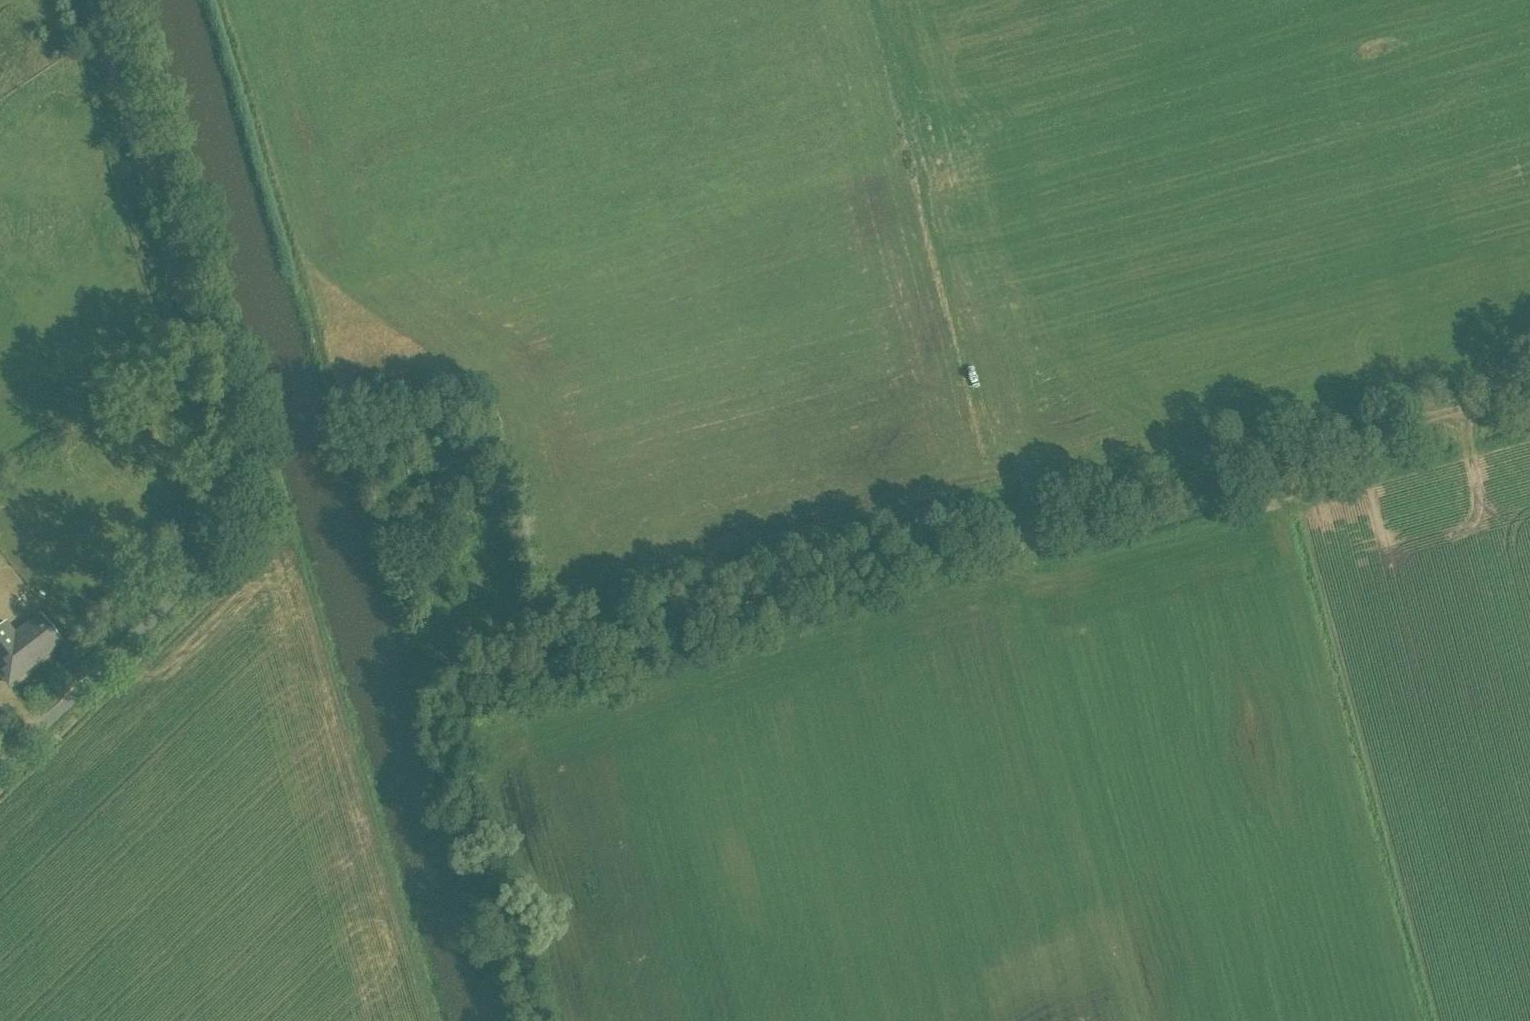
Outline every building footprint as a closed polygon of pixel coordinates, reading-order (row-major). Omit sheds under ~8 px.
[(34,57),(50,48),(45,37),(29,46),(34,57)] [(22,628),(39,622),(31,598),(14,604),(22,628)] [(60,646),(42,623),(16,642),(3,625),(0,627),(0,679),(7,688),(60,646)]
